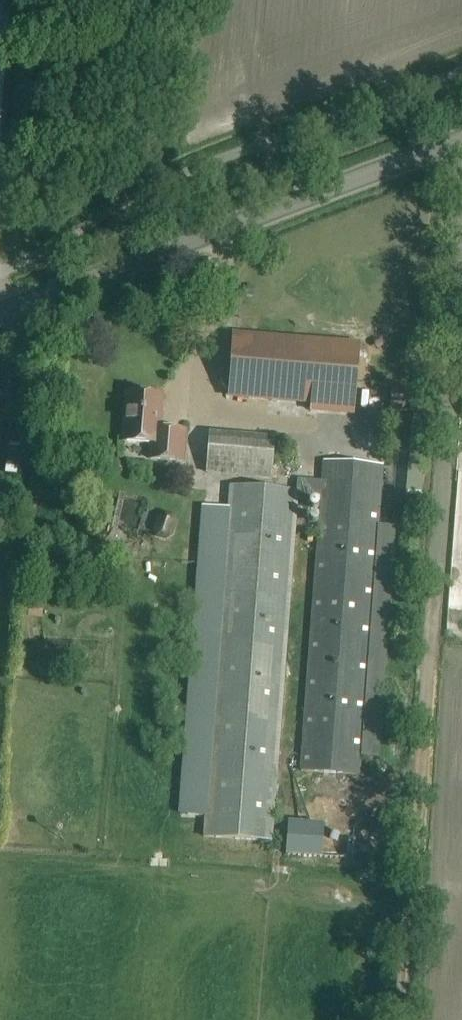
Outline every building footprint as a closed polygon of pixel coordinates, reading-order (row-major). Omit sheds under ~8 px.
[(360,343),(232,333),(227,399),(309,405),(309,413),(354,417),(360,343)] [(406,357),(415,358),(416,344),(406,343),(406,357)] [(186,432),(161,431),(163,397),(126,394),(122,444),(151,446),(149,461),(184,464),(186,432)] [(207,475),(271,480),(275,440),(210,435),(207,475)] [(21,446),(9,444),(4,476),(17,477),(21,446)] [(229,489),(227,511),(201,509),(178,816),(205,818),(203,837),(272,842),(297,499),(321,501),(301,770),(359,776),(360,757),(379,759),(396,530),(377,528),(380,486),(297,480),(296,493),(229,489)] [(172,536),(179,518),(165,512),(158,530),(172,536)] [(42,619),(43,605),(28,604),(27,618),(42,619)] [(3,829),(11,841),(22,834),(14,822),(3,829)] [(285,858),(321,860),(324,825),(287,823),(285,858)]
